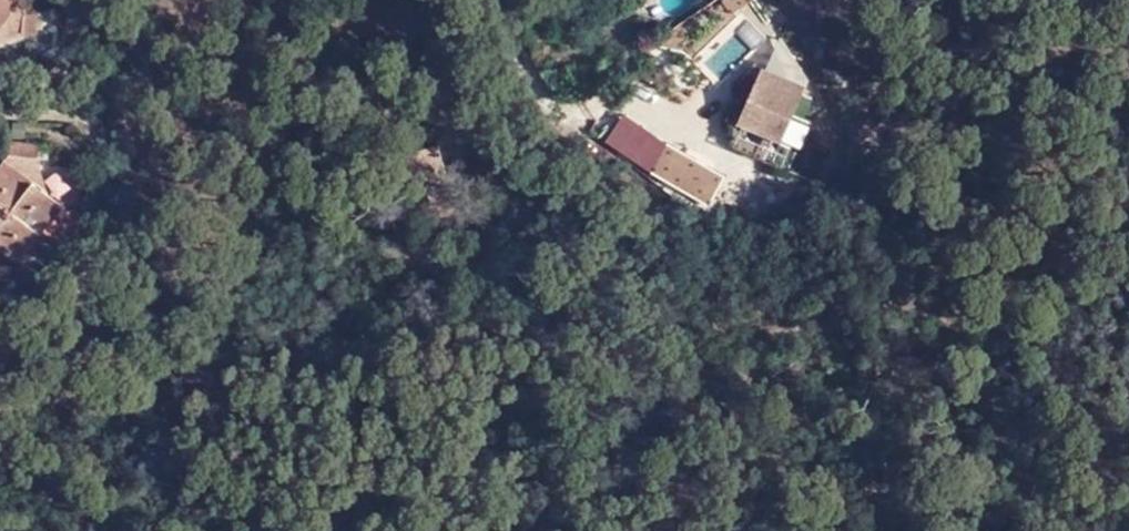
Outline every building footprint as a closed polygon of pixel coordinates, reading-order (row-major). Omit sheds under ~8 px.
[(14,0),(0,0),(0,25),(18,3),(14,0)] [(38,12),(28,11),(25,36),(35,38),(38,12)] [(775,162),(781,165),(784,147),(810,121),(807,118),(808,116),(800,112),(809,91),(749,67),(731,112),(786,134),(775,162)] [(830,91),(819,92),(826,101),(830,101),(830,91)] [(826,101),(819,92),(815,92),(815,102),(826,101)] [(784,147),(781,165),(818,179),(831,146),(810,121),(784,147)] [(11,262),(35,237),(75,240),(76,240),(79,212),(64,211),(63,211),(59,208),(61,206),(44,193),(35,160),(34,157),(35,144),(8,141),(6,156),(0,163),(0,251),(11,262)] [(452,147),(420,158),(422,163),(433,160),(436,177),(429,179),(433,192),(464,180),(452,147)] [(433,160),(422,163),(429,179),(436,177),(433,160)] [(407,167),(412,182),(429,179),(422,163),(407,167)] [(418,198),(433,192),(429,179),(412,182),(418,198)]
